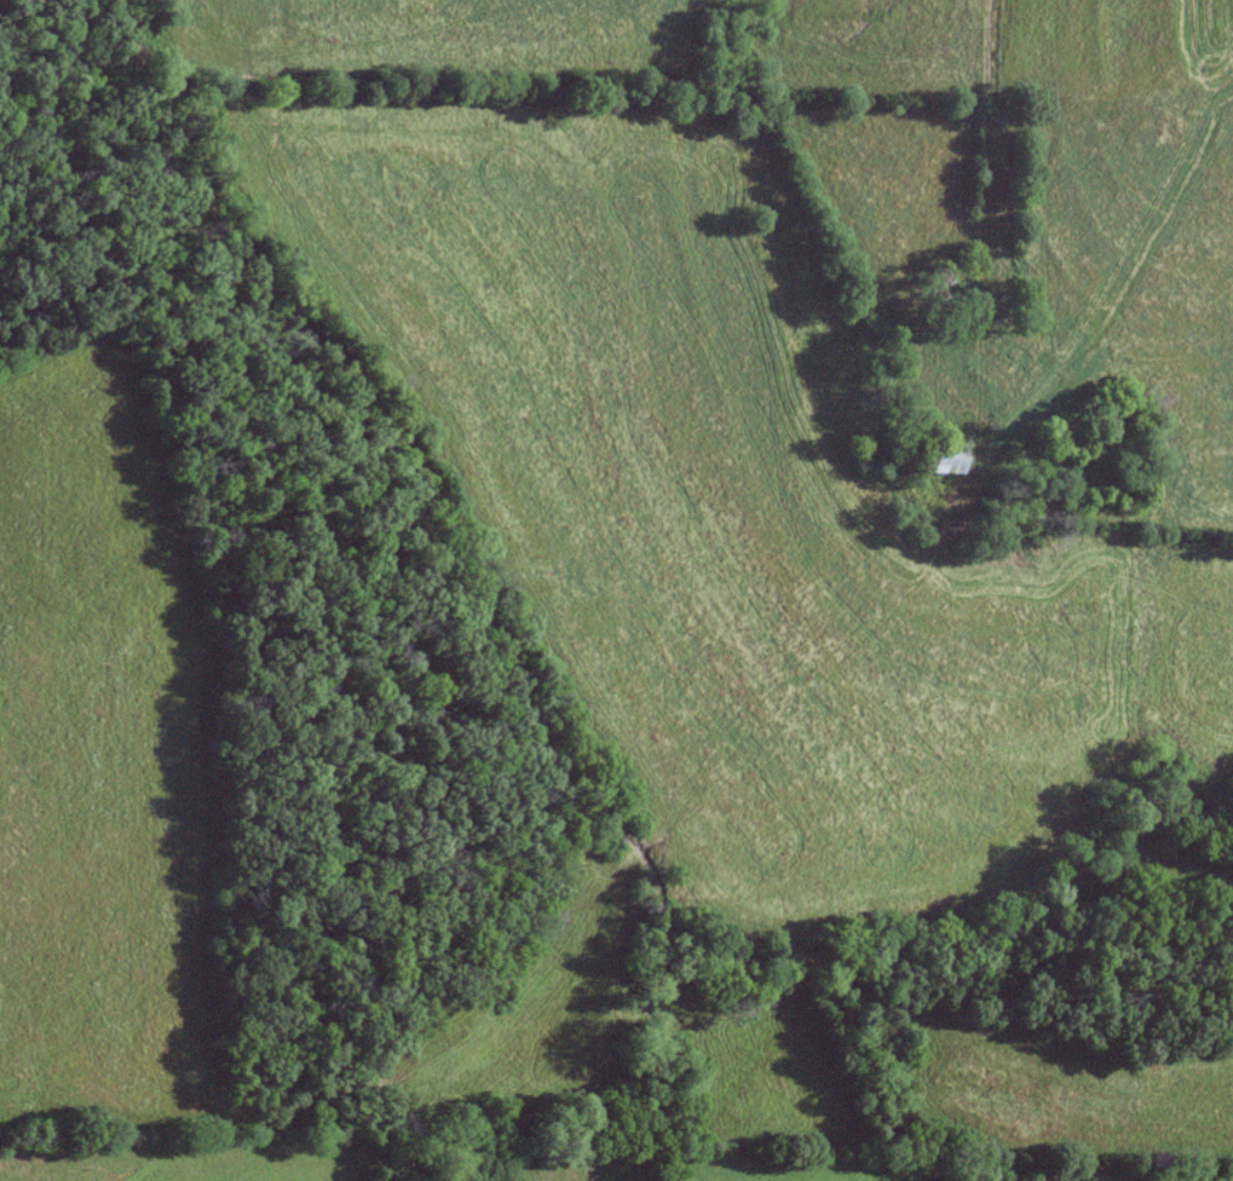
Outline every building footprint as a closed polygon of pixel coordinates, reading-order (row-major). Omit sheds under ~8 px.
[(962,474),(962,443),(924,443),(924,474),(962,474)]
